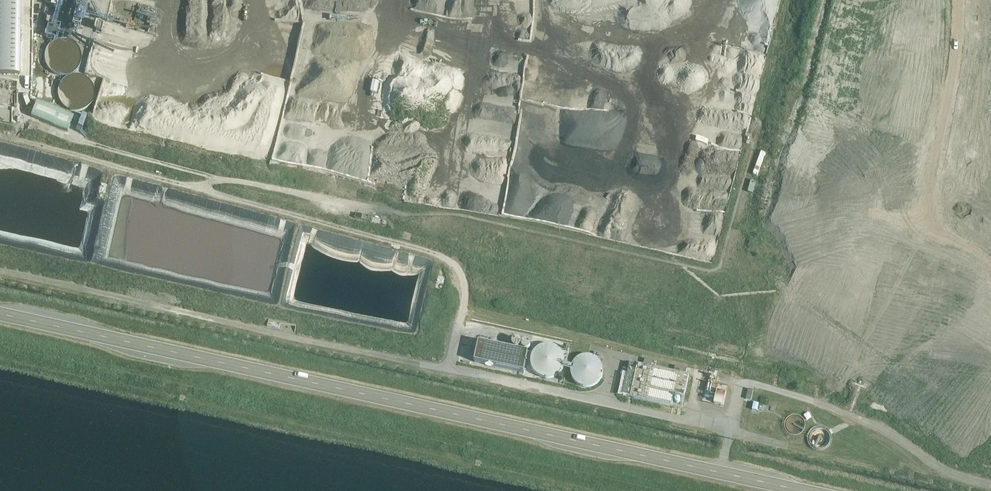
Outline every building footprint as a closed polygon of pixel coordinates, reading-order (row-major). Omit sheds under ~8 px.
[(19,73),(21,0),(0,0),(0,73),(19,73)] [(372,79),(349,74),(338,132),(361,136),(372,79)] [(8,105),(8,99),(9,93),(0,92),(0,104),(8,105)] [(33,105),(28,120),(65,134),(71,118),(33,105)] [(86,119),(81,117),(76,130),(81,131),(86,119)] [(371,168),(373,157),(367,156),(365,167),(371,168)] [(319,183),(331,186),(337,163),(326,160),(319,183)] [(321,164),(309,161),(304,179),(316,182),(321,164)] [(97,197),(105,199),(107,191),(99,189),(97,197)] [(437,289),(445,289),(445,281),(437,281),(437,289)] [(479,341),(474,361),(523,372),(528,352),(479,341)] [(531,372),(558,378),(565,350),(538,343),(531,372)] [(572,368),(572,373),(573,378),(575,382),(579,385),(583,386),(588,387),(592,386),(597,384),(600,381),(602,376),(603,372),(602,367),(601,363),(597,359),(593,357),(589,356),(584,356),(580,357),(576,360),(573,364),(572,368)] [(632,397),(635,397),(634,398),(672,406),(675,394),(684,396),(688,380),(689,375),(641,365),(641,366),(630,363),(625,382),(623,395),(630,396),(632,397)] [(714,403),(724,405),(727,392),(717,390),(714,403)]
